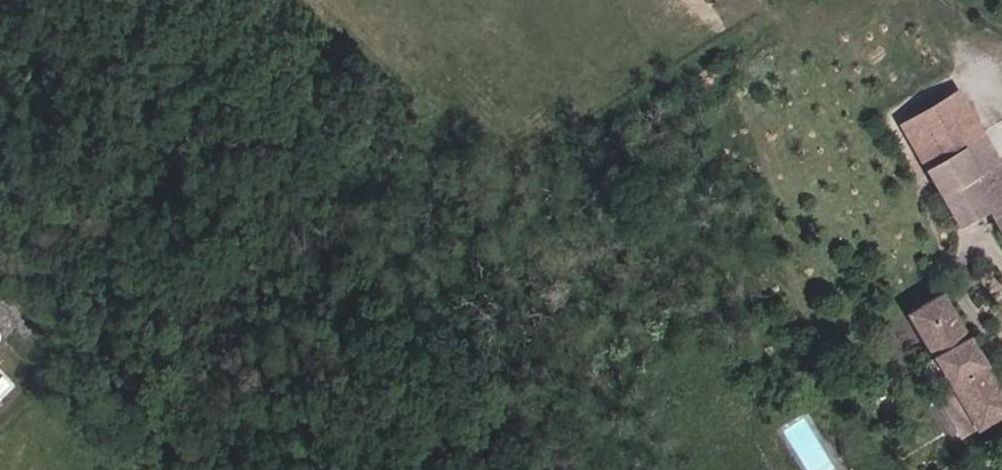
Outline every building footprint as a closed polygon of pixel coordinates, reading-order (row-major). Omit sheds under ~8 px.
[(964,89),(903,121),(943,194),(973,177),(993,212),(1001,227),(1001,160),(964,89)] [(973,177),(945,193),(965,228),(993,212),(973,177)] [(945,301),(912,321),(971,421),(981,437),(1001,424),(1001,396),(945,301)]
